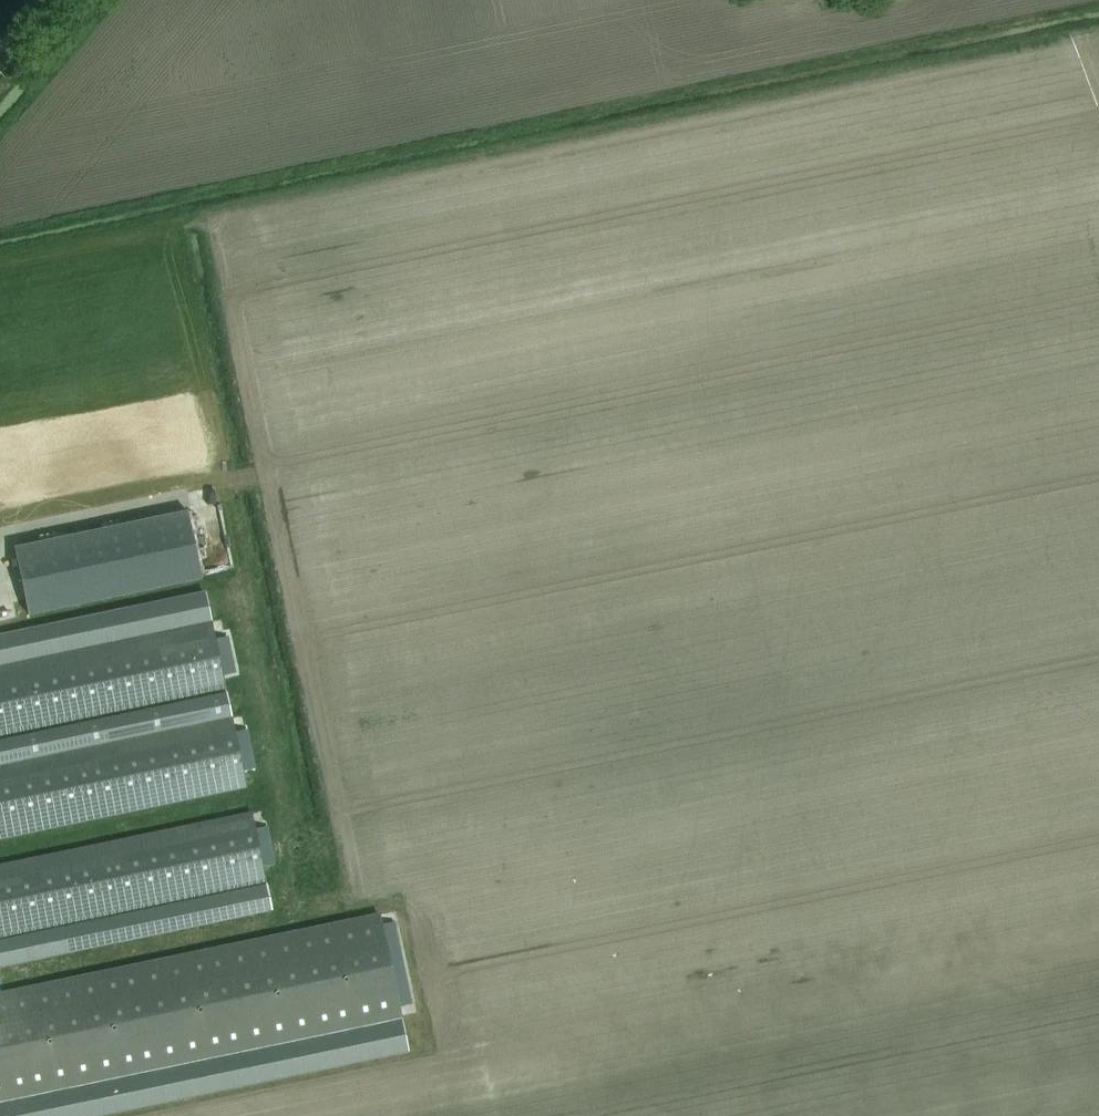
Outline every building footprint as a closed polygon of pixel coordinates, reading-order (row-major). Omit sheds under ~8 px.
[(14,548),(27,617),(201,579),(187,512),(14,548)] [(225,693),(210,624),(0,668),(0,740),(225,693)] [(245,788),(230,719),(0,767),(0,840),(245,788)] [(265,884),(251,814),(0,867),(0,939),(265,884)] [(0,995),(0,1101),(400,1018),(379,916),(0,995)]
